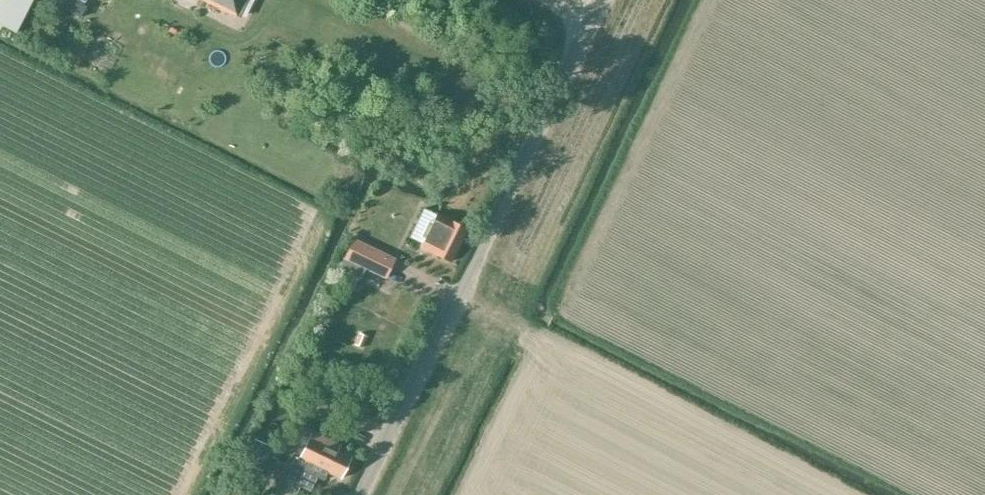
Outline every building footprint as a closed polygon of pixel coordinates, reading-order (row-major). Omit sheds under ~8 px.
[(16,33),(33,0),(0,0),(0,25),(16,33)] [(50,1),(80,17),(85,6),(83,5),(85,0),(50,0),(50,1)] [(244,0),(202,0),(235,17),(244,0)] [(432,253),(451,262),(468,228),(449,219),(449,220),(438,215),(422,247),(432,253)] [(353,240),(343,261),(364,270),(385,280),(394,260),(353,240)] [(343,261),(339,270),(346,273),(341,284),(353,289),(358,279),(360,280),(364,270),(343,261)] [(271,491),(279,494),(293,494),(298,484),(309,490),(316,477),(318,477),(322,480),(326,471),(340,478),(345,468),(347,467),(350,462),(349,459),(351,455),(337,448),(339,443),(329,438),(326,443),(310,436),(296,429),(287,448),(291,450),(290,452),(282,468),(279,475),(271,491)]
